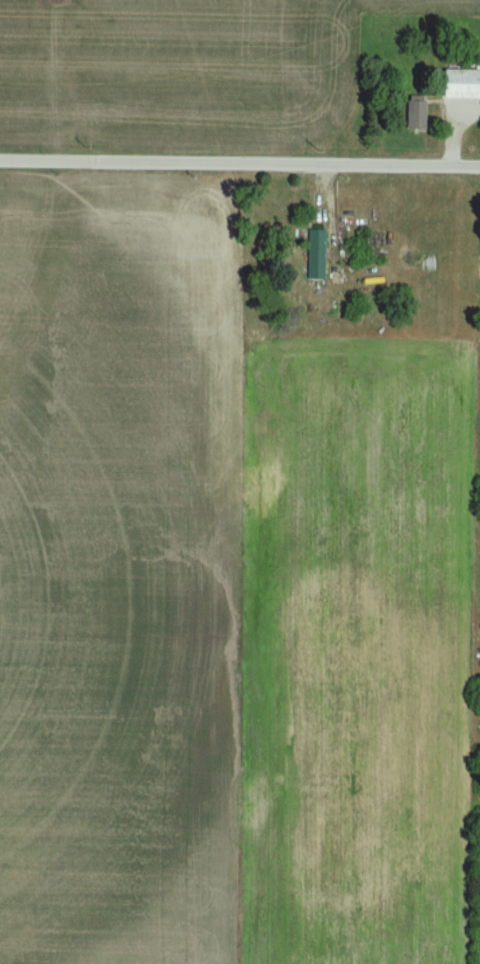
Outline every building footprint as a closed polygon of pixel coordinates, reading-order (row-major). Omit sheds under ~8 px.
[(451,71),(451,100),(479,100),(479,71),(451,71)] [(412,130),(431,130),(431,97),(412,97),(412,130)] [(313,280),(330,280),(330,247),(313,247),(313,280)]
